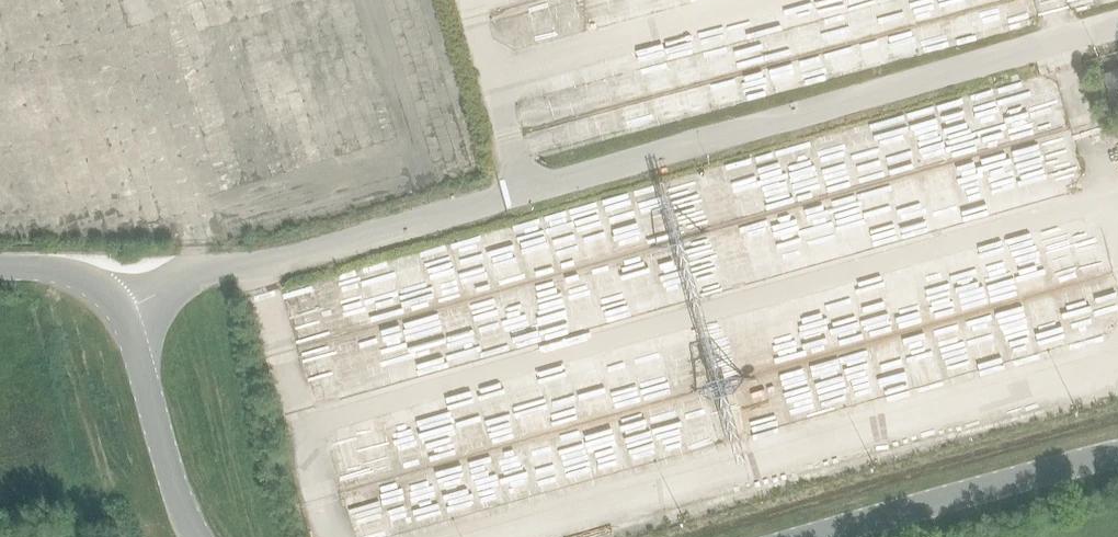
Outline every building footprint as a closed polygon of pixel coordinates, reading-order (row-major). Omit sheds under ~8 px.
[(1117,95),(1117,69),(1105,73),(1111,97),(1117,95)] [(837,534),(838,536),(874,536),(872,528),(837,534)]
